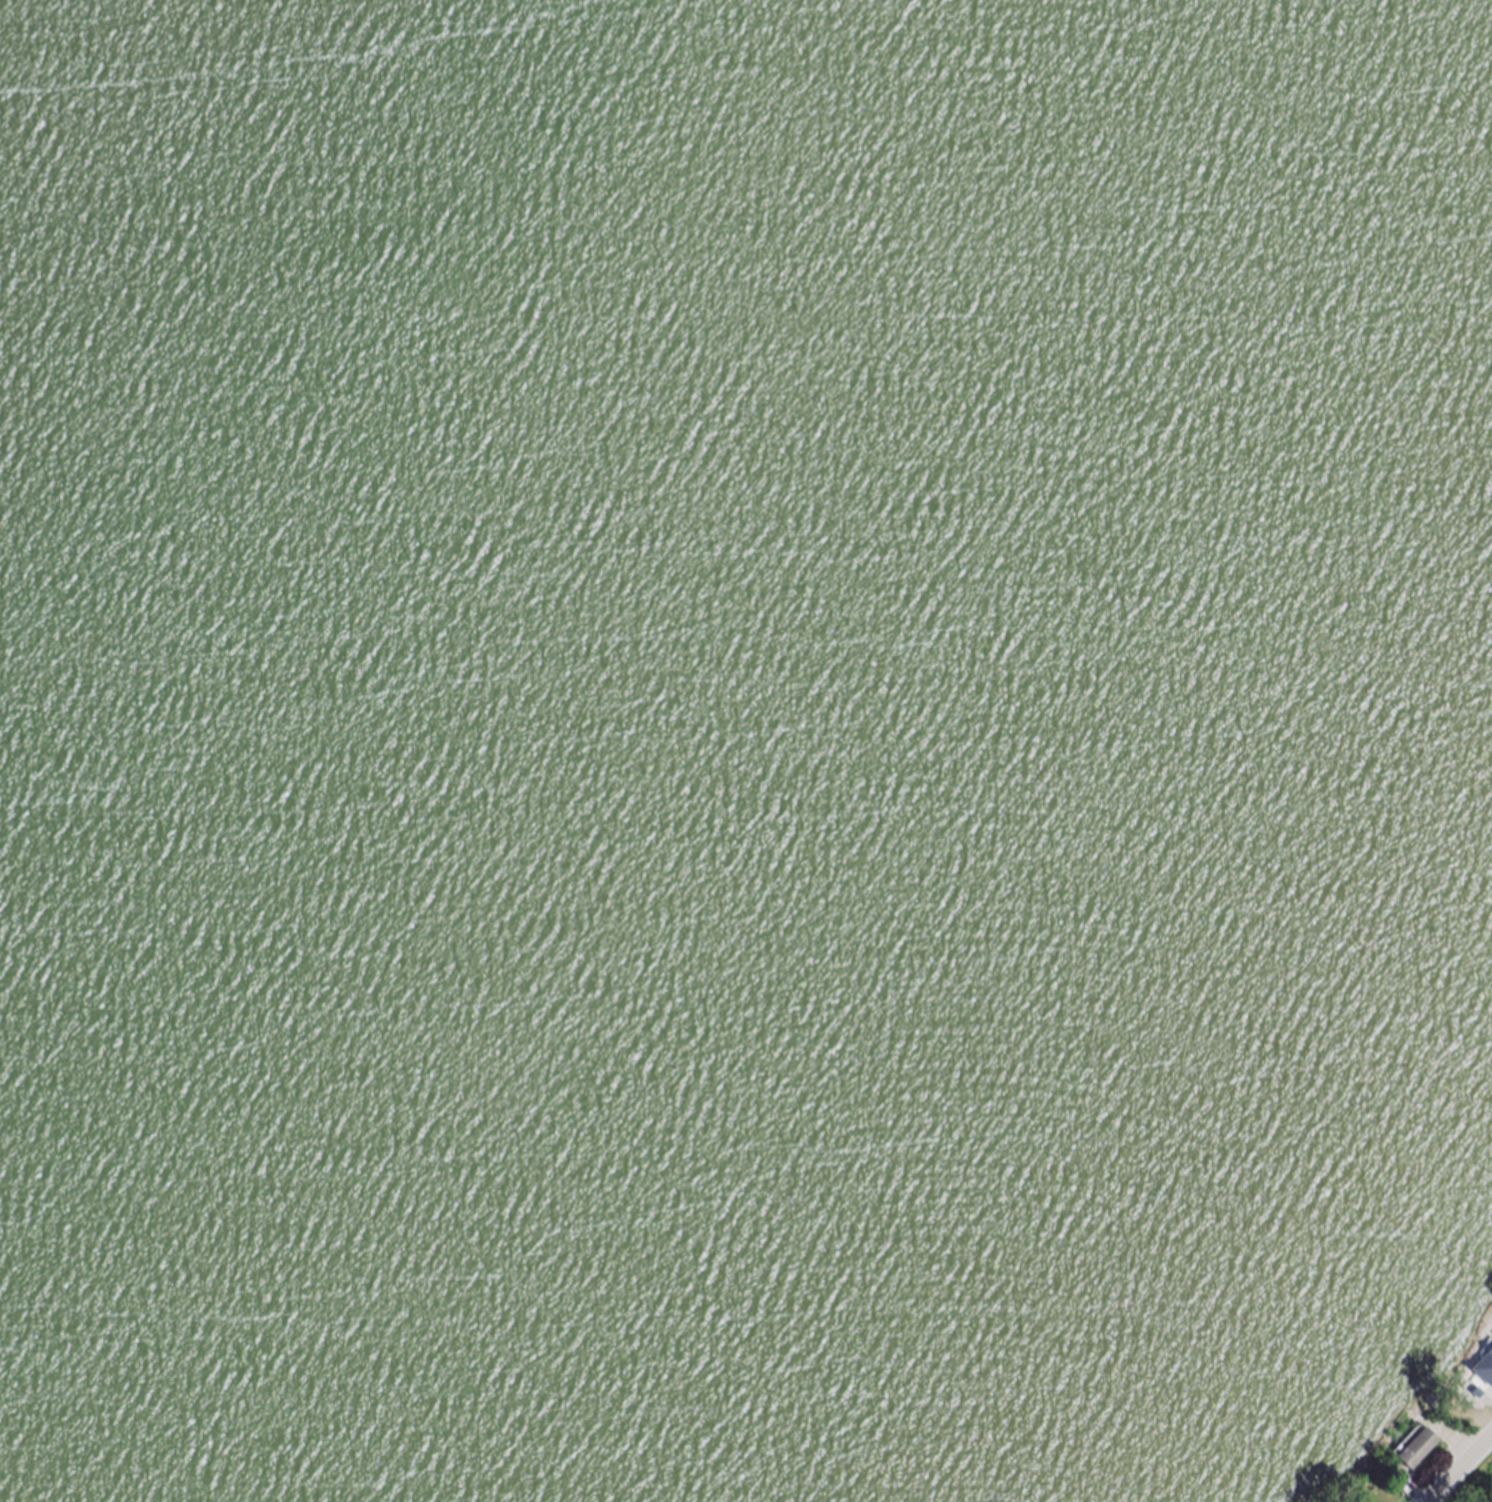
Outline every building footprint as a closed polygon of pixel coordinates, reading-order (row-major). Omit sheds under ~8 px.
[(1482,1356),(1491,1358),(1491,1366),(1480,1363),(1482,1356)] [(1440,1443),(1412,1473),(1397,1459),(1426,1429),(1440,1443)] [(1411,1478),(1405,1485),(1392,1474),(1399,1467),(1411,1478)]
